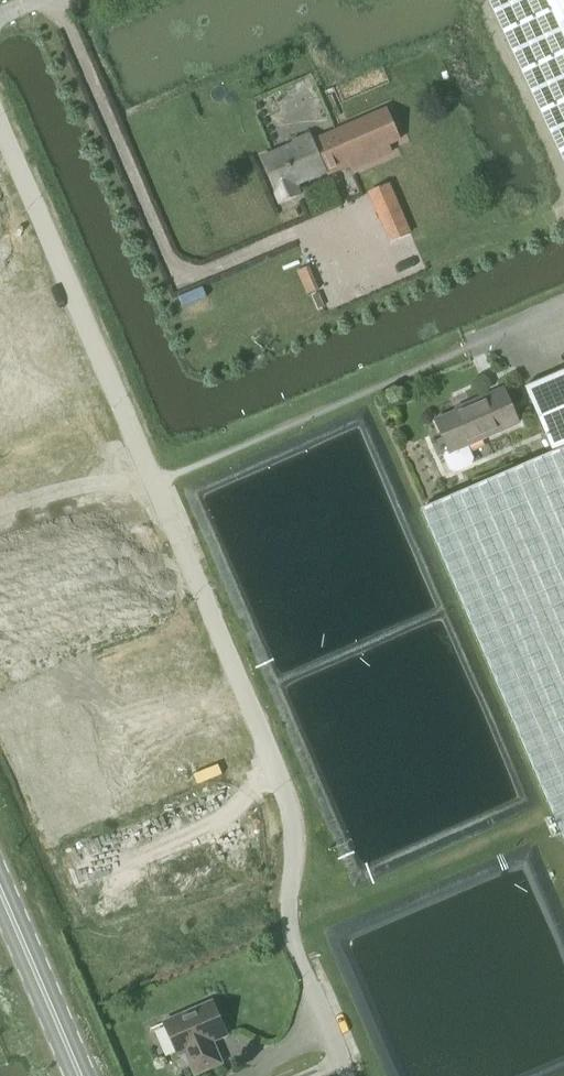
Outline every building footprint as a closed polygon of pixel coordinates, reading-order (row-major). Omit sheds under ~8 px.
[(563,165),(563,40),(545,0),(487,0),(563,165)] [(563,40),(563,0),(545,0),(563,40)] [(387,107),(334,130),(335,132),(313,142),(309,133),(293,140),(294,143),(261,157),(280,202),(299,193),(295,183),(347,160),(351,168),(391,150),(388,142),(400,138),(387,107)] [(399,203),(378,211),(390,240),(411,231),(399,203)] [(309,265),(297,271),(307,294),(319,289),(309,265)] [(525,386),(553,451),(420,509),(563,843),(563,369),(525,386)] [(518,422),(503,389),(435,420),(449,450),(445,452),(443,456),(449,469),(453,471),(472,462),(474,458),(468,444),(518,422)] [(226,1035),(212,1001),(164,1022),(179,1055),(185,1052),(195,1074),(221,1063),(215,1049),(213,1050),(210,1042),(226,1035)]
